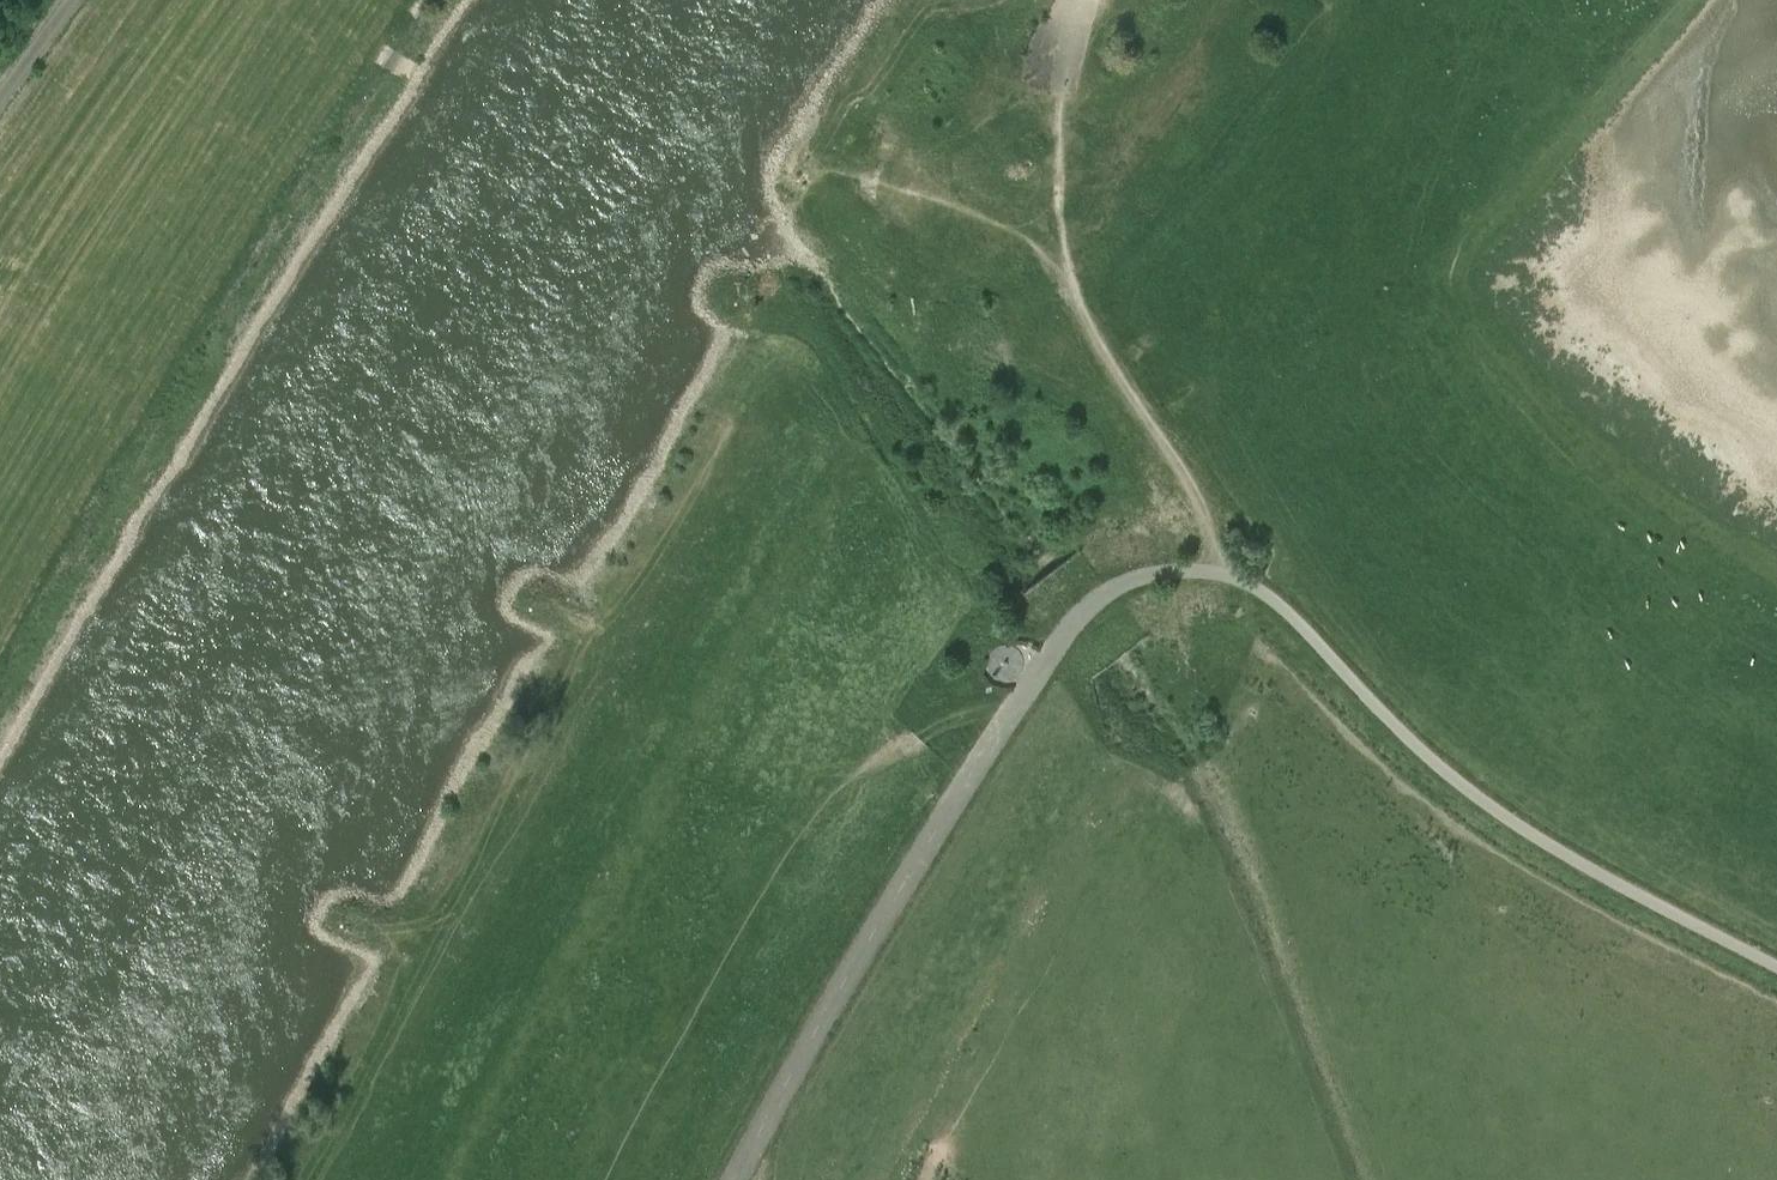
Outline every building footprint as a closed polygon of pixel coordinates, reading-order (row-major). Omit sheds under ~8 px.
[(992,643),(993,674),(1016,674),(1016,643),(992,643)]
